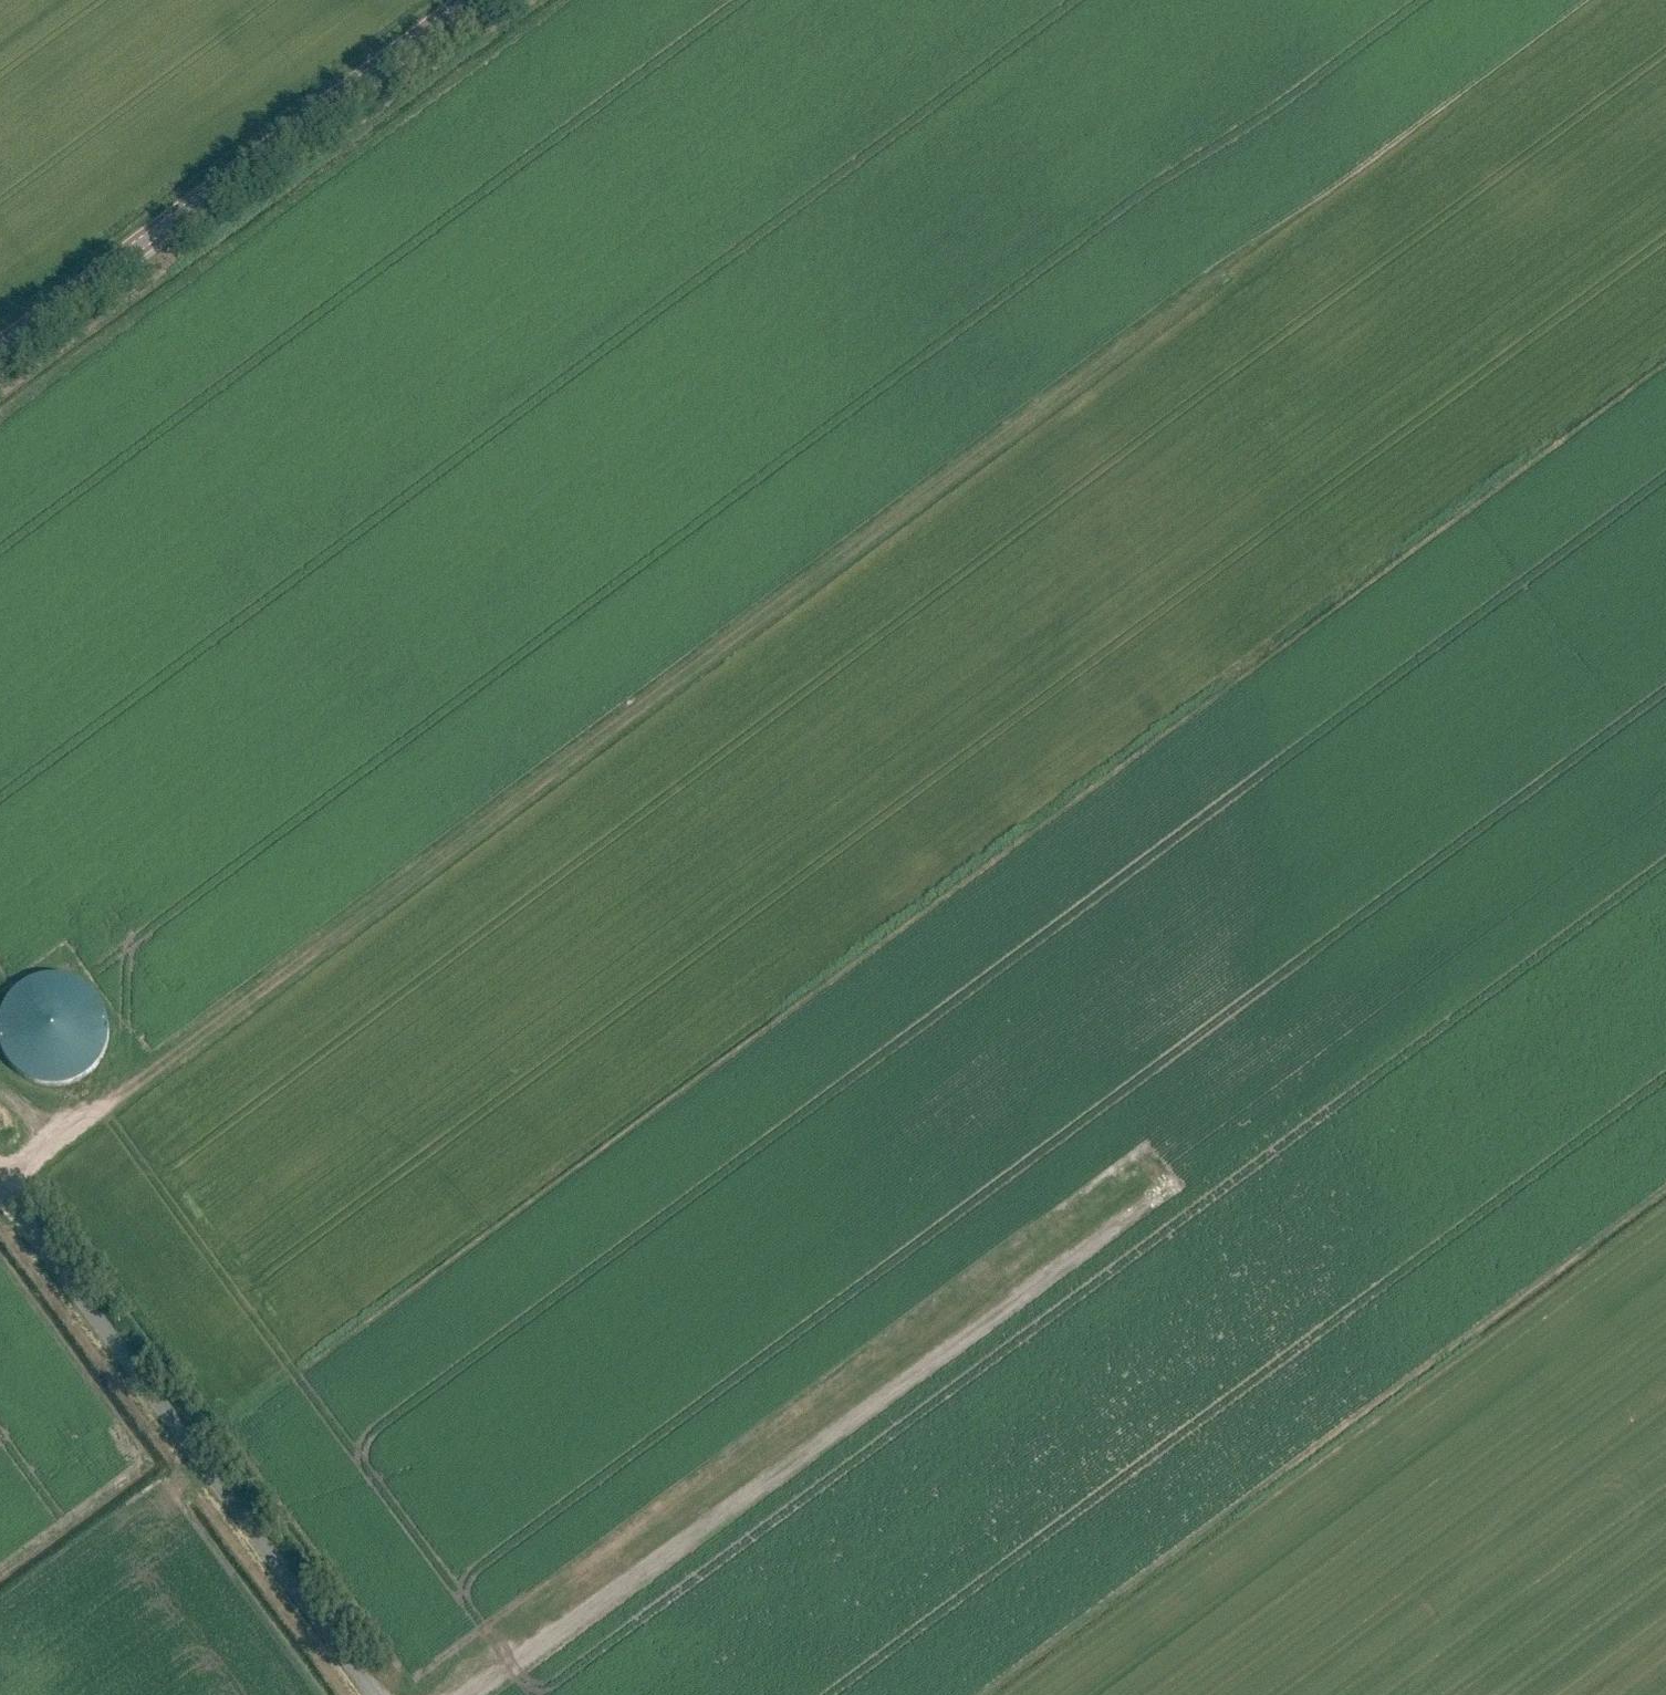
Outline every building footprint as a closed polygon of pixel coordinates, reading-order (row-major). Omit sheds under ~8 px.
[(20,986),(18,1081),(100,1082),(102,988),(20,986)]
